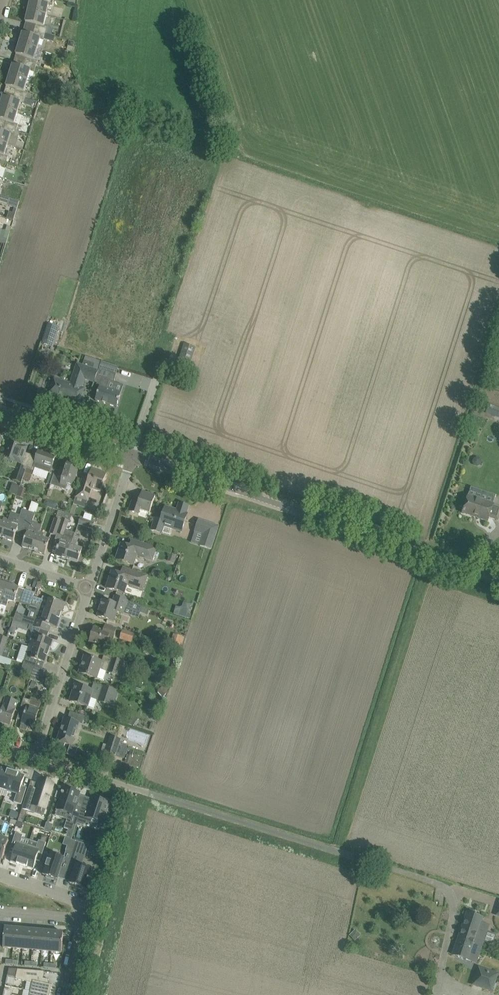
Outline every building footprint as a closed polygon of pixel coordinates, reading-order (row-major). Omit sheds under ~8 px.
[(30,1),(29,7),(26,6),(25,11),(47,16),(53,17),(55,7),(53,6),(54,0),(53,0),(39,0),(38,3),(30,1)] [(27,16),(26,22),(36,25),(34,31),(46,34),(52,35),(54,29),(48,27),(44,26),(47,16),(25,11),(24,15),(27,16)] [(33,37),(23,33),(21,39),(17,38),(16,43),(44,51),(47,41),(44,40),(46,34),(34,31),(33,37)] [(18,48),(16,54),(26,58),(25,63),(36,67),(46,69),(48,63),(41,62),(44,51),(16,43),(15,47),(18,48)] [(23,68),(13,65),(11,71),(8,70),(6,75),(27,81),(30,71),(34,72),(36,67),(25,63),(23,68)] [(8,80),(6,86),(16,89),(15,95),(26,98),(28,93),(24,92),(27,81),(6,75),(5,79),(8,80)] [(3,97),(1,103),(0,103),(0,108),(18,113),(21,103),(24,104),(26,98),(15,95),(13,100),(3,97)] [(7,121),(5,127),(16,130),(18,125),(14,124),(18,113),(0,108),(0,119),(7,121)] [(0,131),(0,143),(8,146),(15,148),(19,133),(16,132),(16,130),(5,127),(3,132),(0,131)] [(6,162),(8,157),(5,156),(8,146),(0,143),(0,160),(6,162)] [(17,209),(19,201),(0,195),(0,204),(17,209)] [(14,220),(16,214),(9,212),(7,218),(14,220)] [(0,230),(0,229),(0,237),(8,240),(10,233),(0,230)] [(53,348),(59,329),(47,325),(41,344),(53,348)] [(178,363),(189,367),(196,347),(184,343),(178,363)] [(119,367),(101,362),(99,369),(103,370),(95,394),(103,397),(101,402),(117,407),(121,394),(106,389),(109,381),(114,383),(119,367)] [(50,388),(51,388),(49,394),(79,404),(83,394),(84,389),(82,388),(85,379),(94,383),(98,371),(77,364),(70,385),(54,379),(52,384),(51,384),(50,388)] [(488,404),(485,413),(498,418),(498,408),(488,404)] [(10,442),(5,458),(22,464),(27,447),(10,442)] [(38,451),(33,468),(50,473),(56,457),(38,451)] [(480,458),(476,457),(473,459),(472,462),(474,465),(477,466),(481,465),(482,461),(480,458)] [(51,485),(65,490),(67,484),(73,486),(78,471),(73,469),(74,463),(68,461),(65,470),(56,467),(56,468),(54,467),(49,481),(52,482),(51,485)] [(27,468),(19,466),(14,480),(22,484),(24,479),(23,479),(27,468)] [(34,471),(32,470),(27,468),(23,479),(24,479),(31,481),(34,471)] [(82,479),(76,497),(88,501),(92,489),(101,492),(107,474),(92,469),(91,472),(88,481),(82,479)] [(22,497),(25,489),(20,487),(17,495),(22,497)] [(141,494),(139,502),(132,500),(129,512),(139,515),(141,510),(150,513),(156,496),(145,492),(141,494)] [(493,505),(494,504),(468,496),(463,513),(488,522),(489,518),(495,519),(497,518),(498,520),(498,518),(498,517),(498,507),(493,505)] [(166,507),(161,521),(155,518),(151,530),(162,533),(164,526),(182,532),(188,514),(187,513),(189,507),(179,503),(177,510),(166,507)] [(24,525),(29,512),(22,510),(18,523),(24,525)] [(24,525),(31,527),(35,514),(29,512),(24,525)] [(0,521),(0,537),(2,538),(8,519),(4,518),(2,522),(0,521)] [(91,521),(81,518),(78,525),(93,529),(95,523),(91,521)] [(12,525),(13,521),(8,519),(2,538),(13,542),(18,527),(12,525)] [(62,521),(55,519),(50,534),(57,536),(57,534),(62,521)] [(57,534),(63,536),(61,542),(60,541),(55,556),(67,560),(73,541),(73,540),(64,536),(69,521),(62,519),(62,521),(57,534)] [(198,520),(194,531),(202,534),(199,546),(210,550),(218,527),(198,520)] [(34,535),(27,532),(22,547),(34,551),(40,532),(35,531),(34,535)] [(43,538),(45,534),(40,532),(34,551),(45,555),(50,540),(43,538)] [(139,549),(121,544),(116,560),(134,565),(137,556),(152,561),(157,548),(130,539),(130,540),(141,543),(139,549)] [(76,547),(77,543),(73,541),(67,560),(78,564),(79,560),(80,557),(83,549),(76,547)] [(172,553),(169,561),(175,563),(177,555),(172,553)] [(131,578),(112,572),(107,588),(124,594),(127,584),(143,589),(147,576),(133,572),(131,578)] [(7,587),(1,604),(7,606),(9,601),(14,603),(15,601),(21,603),(25,590),(19,588),(8,584),(7,587)] [(25,590),(21,603),(31,606),(32,602),(35,593),(25,590)] [(57,600),(57,601),(43,597),(39,609),(61,616),(65,604),(64,603),(64,602),(64,601),(62,600),(59,599),(57,600)] [(103,600),(98,617),(100,617),(107,620),(114,622),(117,611),(123,613),(125,608),(141,613),(143,607),(143,606),(125,600),(115,597),(113,603),(103,600)] [(35,619),(25,616),(22,623),(30,626),(49,632),(51,626),(57,628),(61,616),(39,609),(38,609),(35,619)] [(189,614),(190,611),(185,609),(182,611),(180,616),(190,619),(192,615),(189,614)] [(90,642),(92,643),(99,645),(99,647),(106,649),(109,639),(113,640),(117,629),(106,625),(104,631),(94,628),(90,642)] [(29,646),(46,651),(50,652),(53,641),(49,640),(47,639),(49,632),(30,626),(29,630),(30,630),(33,635),(31,640),(29,646)] [(120,640),(132,644),(135,635),(124,631),(120,640)] [(183,636),(174,634),(172,640),(176,642),(175,647),(180,648),(183,636)] [(2,656),(9,638),(1,636),(0,638),(0,656),(2,656)] [(32,659),(26,657),(24,664),(34,667),(42,670),(44,663),(46,664),(50,652),(29,646),(28,651),(33,653),(32,659)] [(85,656),(80,673),(82,674),(89,676),(104,681),(106,672),(109,672),(112,665),(102,662),(95,659),(85,656)] [(6,658),(4,664),(11,666),(12,660),(6,658)] [(109,672),(109,673),(121,676),(125,662),(113,659),(112,665),(109,672)] [(24,664),(21,672),(32,676),(34,667),(24,664)] [(46,671),(42,670),(34,667),(32,676),(30,679),(38,681),(40,676),(44,677),(46,671)] [(76,685),(70,701),(73,702),(80,704),(88,707),(90,698),(97,700),(99,694),(93,692),(93,690),(85,688),(76,685)] [(164,686),(159,691),(164,697),(169,692),(164,686)] [(99,701),(111,705),(116,691),(104,687),(99,701)] [(0,717),(0,722),(10,725),(13,716),(18,702),(13,700),(1,696),(0,699),(0,709),(2,710),(0,717)] [(27,731),(29,723),(34,724),(42,701),(31,698),(30,700),(24,698),(16,721),(17,721),(18,719),(23,720),(20,728),(27,731)] [(65,719),(58,741),(60,742),(70,745),(71,745),(79,723),(68,720),(65,719)] [(114,759),(115,756),(125,759),(129,745),(120,743),(121,740),(111,737),(105,756),(114,759)] [(7,790),(13,771),(1,767),(0,772),(0,788),(7,790)] [(13,771),(7,790),(17,793),(14,802),(21,805),(27,788),(22,786),(25,775),(13,771)] [(29,787),(22,809),(27,811),(34,813),(36,806),(45,808),(46,808),(53,785),(40,780),(39,784),(37,790),(29,787)] [(62,795),(58,810),(69,813),(67,820),(64,829),(68,830),(66,838),(72,840),(77,824),(82,808),(76,806),(79,795),(80,793),(78,793),(78,794),(75,793),(75,792),(73,791),(74,790),(67,788),(66,789),(65,788),(63,793),(62,793),(62,794),(62,795)] [(82,808),(77,824),(84,826),(87,818),(102,823),(103,822),(104,822),(106,815),(105,815),(109,803),(93,798),(90,808),(83,806),(82,808)] [(22,809),(21,814),(19,819),(18,822),(23,824),(27,811),(22,809)] [(13,811),(11,817),(19,819),(21,814),(13,811)] [(16,833),(10,852),(13,853),(11,862),(22,866),(28,846),(20,844),(23,835),(16,833)] [(0,837),(0,858),(2,859),(9,840),(0,837)] [(28,846),(22,866),(34,869),(36,860),(40,862),(46,843),(39,840),(36,849),(28,846)] [(75,846),(67,872),(73,874),(70,884),(76,886),(76,887),(83,890),(83,888),(87,889),(90,879),(89,879),(92,870),(85,868),(86,866),(82,865),(87,850),(75,846)] [(47,868),(44,876),(47,876),(47,878),(53,880),(54,879),(55,879),(58,880),(58,878),(61,870),(67,872),(73,853),(66,851),(64,859),(51,855),(49,860),(49,862),(48,861),(46,867),(47,868)] [(489,925),(481,923),(483,918),(467,913),(453,955),(476,963),(489,925)] [(13,948),(15,929),(5,928),(3,948),(13,948)] [(13,948),(23,949),(24,930),(15,929),(13,948)] [(24,930),(23,949),(32,950),(34,930),(24,930)] [(44,931),(34,930),(32,950),(42,951),(44,931)] [(54,932),(44,931),(42,951),(52,952),(54,932)] [(63,933),(54,932),(52,952),(62,953),(63,933)] [(478,967),(472,986),(492,992),(498,973),(478,967)] [(31,991),(47,994),(50,994),(52,985),(48,984),(49,980),(44,978),(45,972),(9,969),(8,976),(16,977),(15,979),(32,983),(31,991)]
